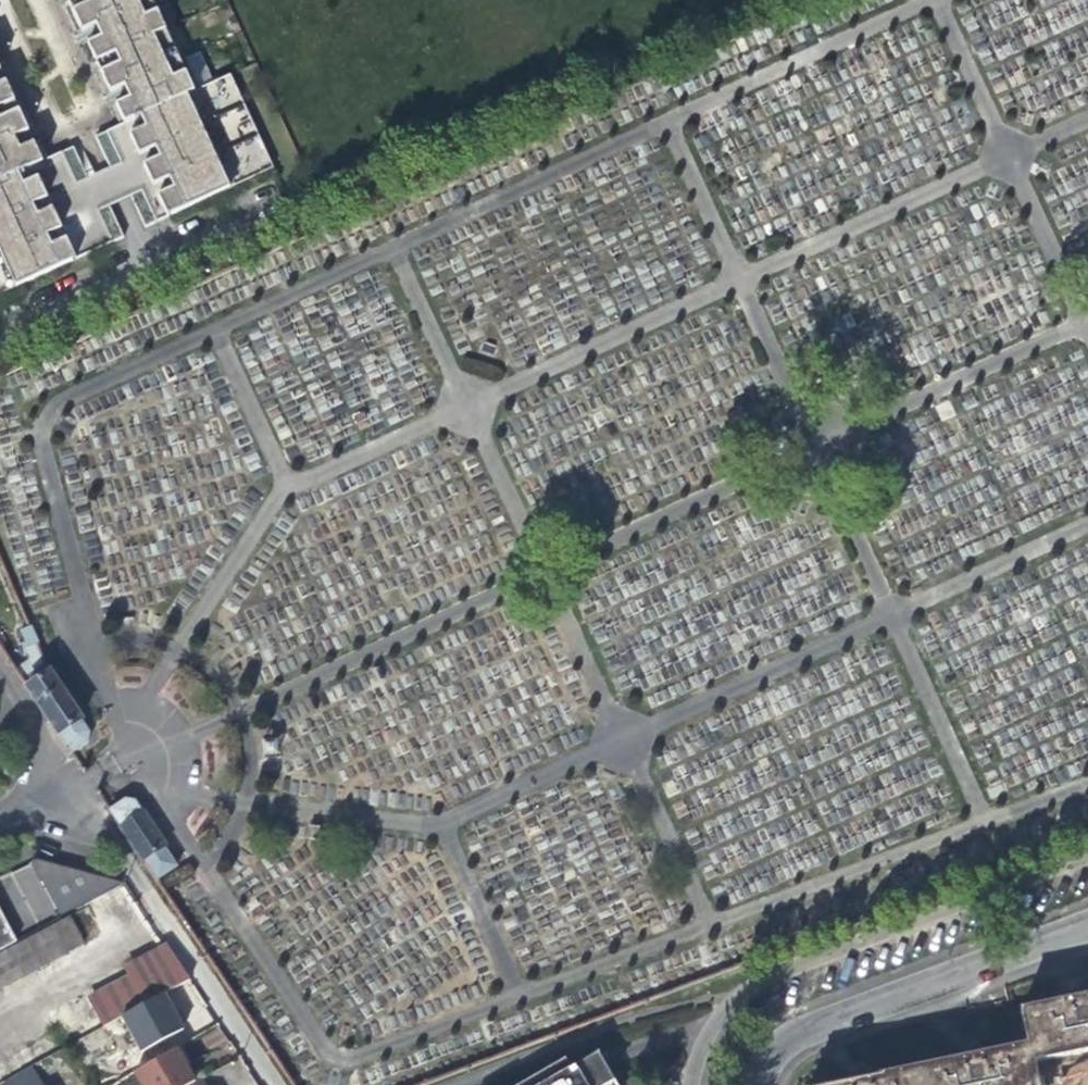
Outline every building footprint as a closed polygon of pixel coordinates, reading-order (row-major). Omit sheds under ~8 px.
[(199,89),(185,59),(171,27),(158,0),(74,0),(88,29),(101,23),(107,35),(93,41),(116,90),(130,84),(135,96),(122,103),(130,121),(199,89)] [(199,89),(130,121),(95,137),(110,168),(88,179),(73,147),(47,159),(0,181),(0,294),(129,235),(114,203),(136,193),(150,225),(279,166),(235,72),(199,89)] [(47,159),(39,141),(25,147),(20,135),(33,129),(10,79),(0,84),(0,181),(47,159)] [(85,745),(86,736),(45,678),(25,690),(68,755),(85,745)] [(121,800),(105,811),(118,830),(139,814),(132,803),(121,800)] [(140,862),(162,848),(139,814),(118,830),(140,862)] [(172,864),(162,848),(140,862),(150,878),(164,899),(182,886),(168,866),(172,864)] [(14,944),(0,918),(0,952),(14,944)] [(82,947),(68,920),(0,957),(0,991),(82,947)] [(121,968),(125,976),(142,1007),(189,982),(164,944),(121,968)] [(101,1029),(142,1007),(125,976),(85,999),(101,1029)] [(1087,980),(1050,1006),(1021,1012),(1028,1046),(1033,1071),(1087,1059),(1087,980)] [(215,1021),(191,986),(161,1002),(173,1022),(183,1038),(215,1021)] [(1033,1071),(1028,1046),(989,1055),(976,1042),(951,1063),(916,1071),(919,1084),(1036,1084),(1033,1071)] [(175,1051),(185,1069),(191,1065),(188,1059),(181,1048),(175,1051)] [(199,1081),(194,1084),(185,1069),(175,1051),(134,1075),(140,1084),(201,1084),(199,1081)] [(566,1061),(523,1084),(616,1084),(608,1071),(599,1054),(571,1070),(566,1061)] [(34,1063),(0,1081),(0,1084),(46,1084),(34,1063)] [(916,1071),(874,1080),(864,1068),(844,1082),(844,1084),(919,1084),(916,1071)]
